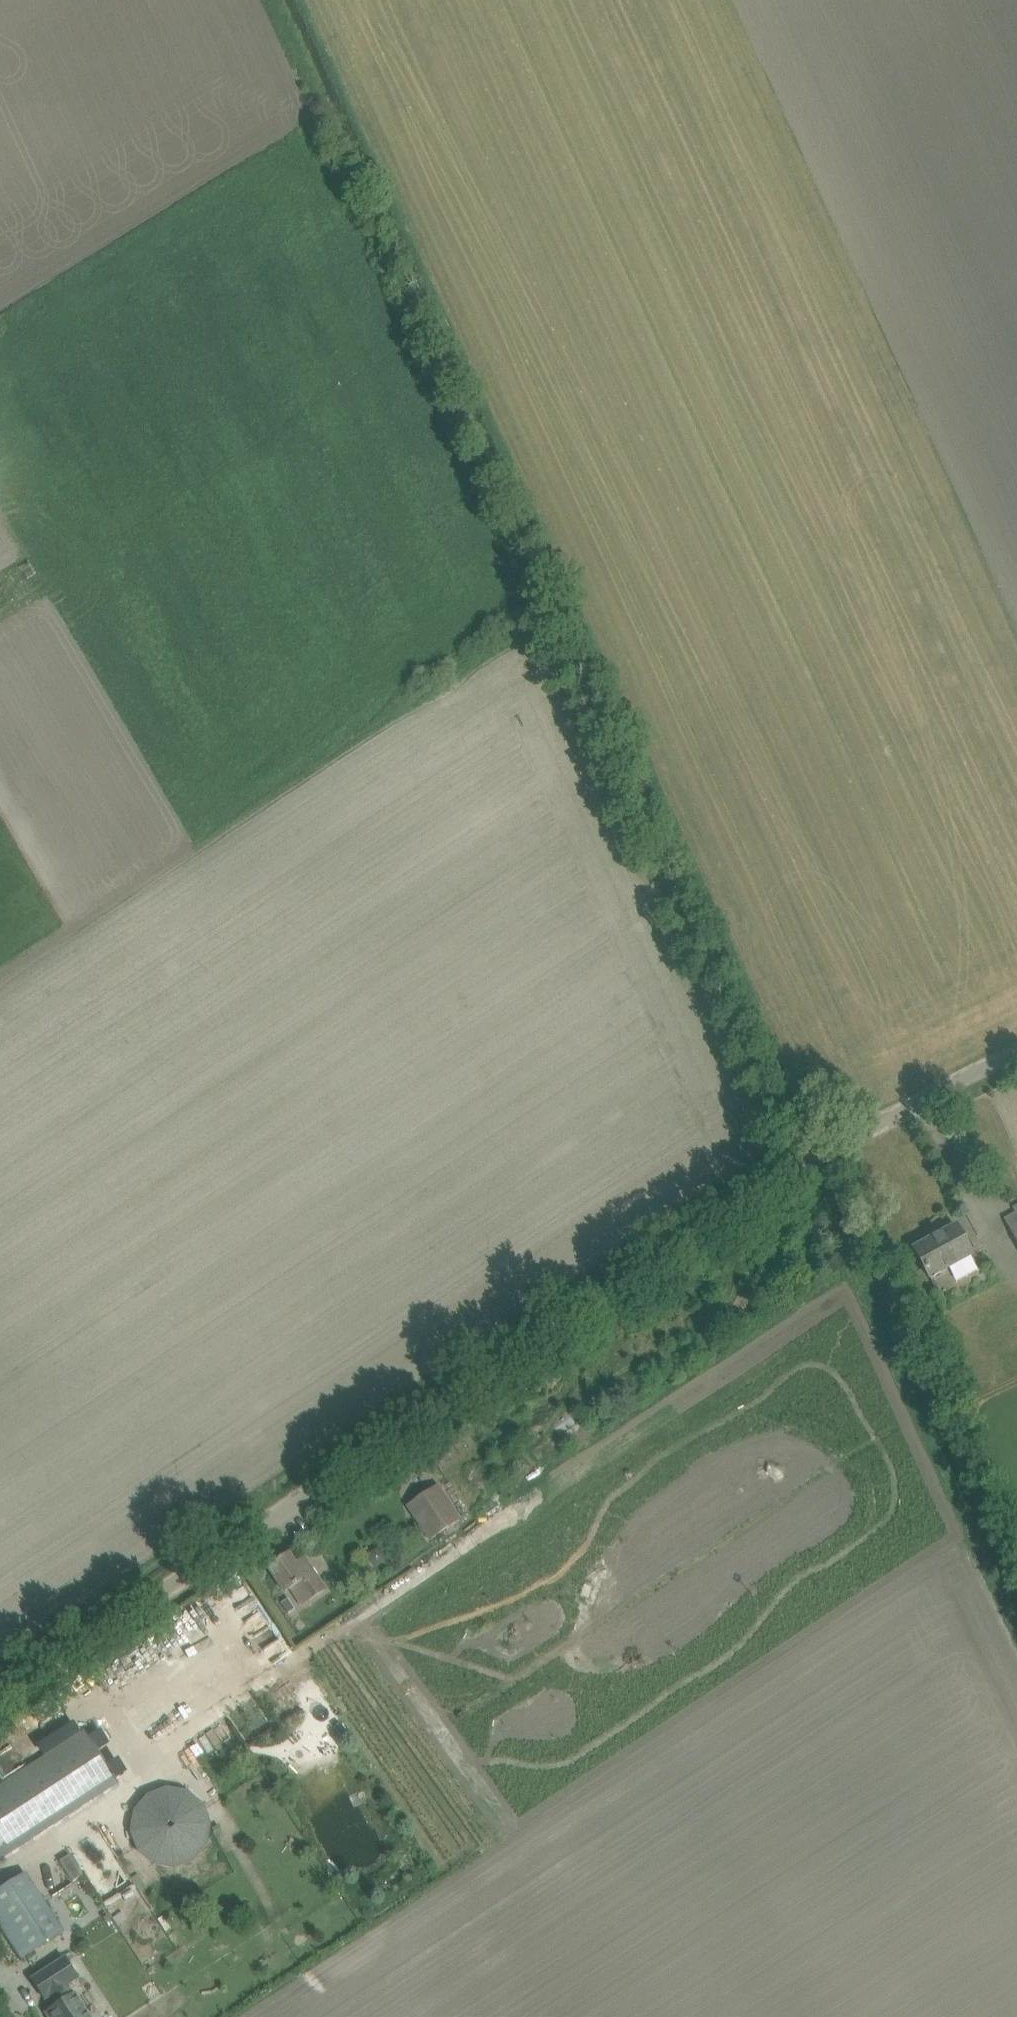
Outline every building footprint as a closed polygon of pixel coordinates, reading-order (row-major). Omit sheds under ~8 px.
[(1015,1239),(1016,1242),(1016,1215),(1006,1221),(1015,1239)] [(973,1257),(966,1243),(957,1226),(914,1249),(931,1279),(973,1257)] [(432,1540),(461,1521),(438,1485),(409,1504),(432,1540)] [(269,1568),(287,1593),(293,1589),(300,1600),(304,1607),(328,1591),(305,1558),(297,1564),(290,1554),(269,1568)] [(119,1782),(86,1731),(0,1787),(0,1860),(119,1782)] [(202,1823),(201,1816),(199,1810),(195,1803),(192,1798),(186,1794),(181,1791),(175,1789),(168,1788),(160,1788),(153,1790),(147,1794),(142,1797),(138,1803),(134,1808),(132,1816),(131,1823),(132,1828),(133,1835),(137,1842),(141,1847),(147,1852),(151,1855),(157,1857),(164,1858),(171,1858),(179,1856),(186,1852),(191,1848),(196,1842),(199,1836),(201,1830),(202,1823)] [(74,1853),(63,1858),(74,1882),(85,1876),(74,1853)] [(40,1948),(62,1934),(24,1875),(2,1889),(0,1891),(0,1923),(23,1959),(40,1948)] [(109,1878),(96,1884),(105,1902),(118,1896),(109,1878)] [(47,2013),(50,2016),(90,2016),(75,1994),(62,2003),(56,1994),(84,1975),(71,1954),(32,1979),(46,2000),(49,1998),(55,2008),(47,2013)]
